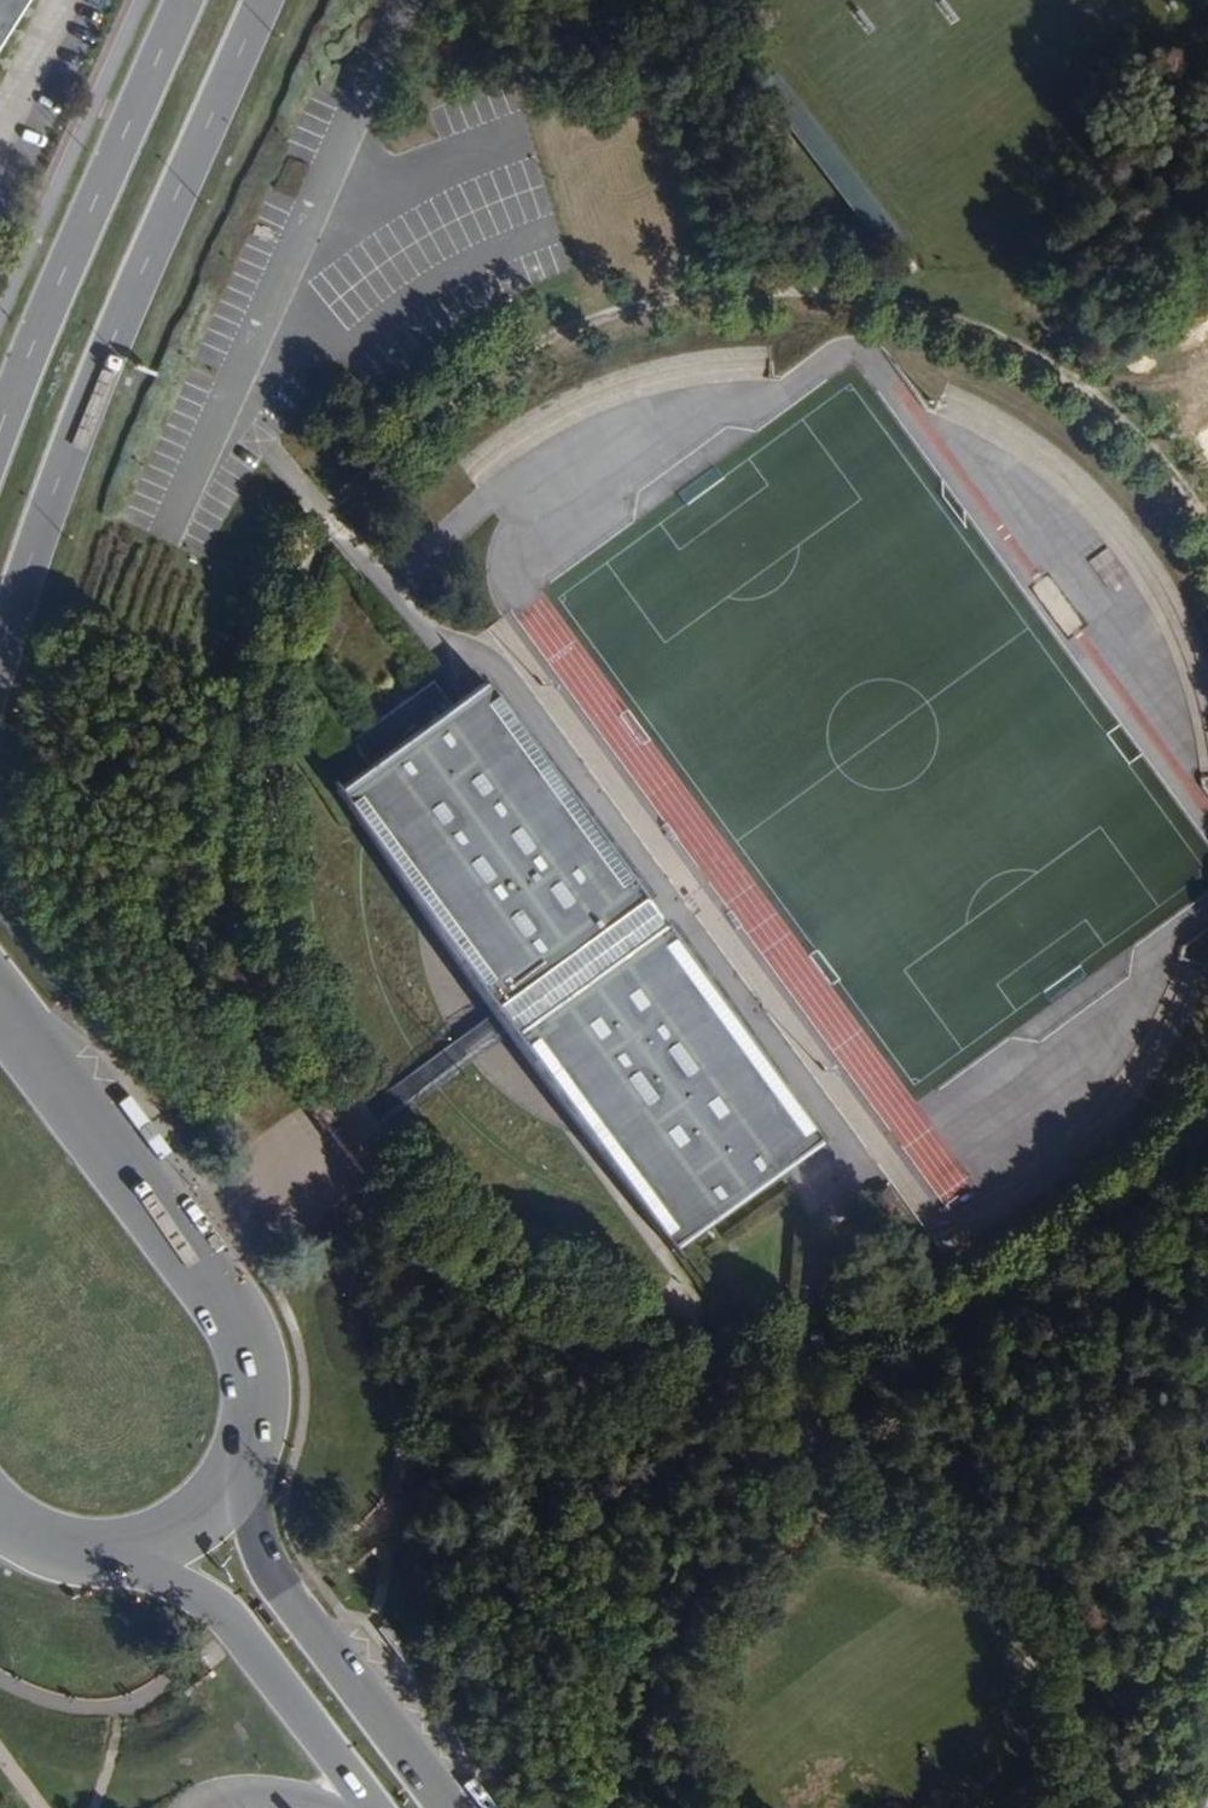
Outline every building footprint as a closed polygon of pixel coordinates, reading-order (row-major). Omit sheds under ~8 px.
[(25,0),(0,0),(0,40),(25,0)] [(513,1033),(672,1251),(821,1142),(485,682),(451,707),(432,681),(350,741),(369,767),(336,791),(495,1008),(496,1007),(498,1010),(492,1015),(499,1025),(506,1034),(513,1030),(515,1032),(513,1033)] [(84,1016),(98,1035),(106,1030),(92,1011),(84,1016)]
